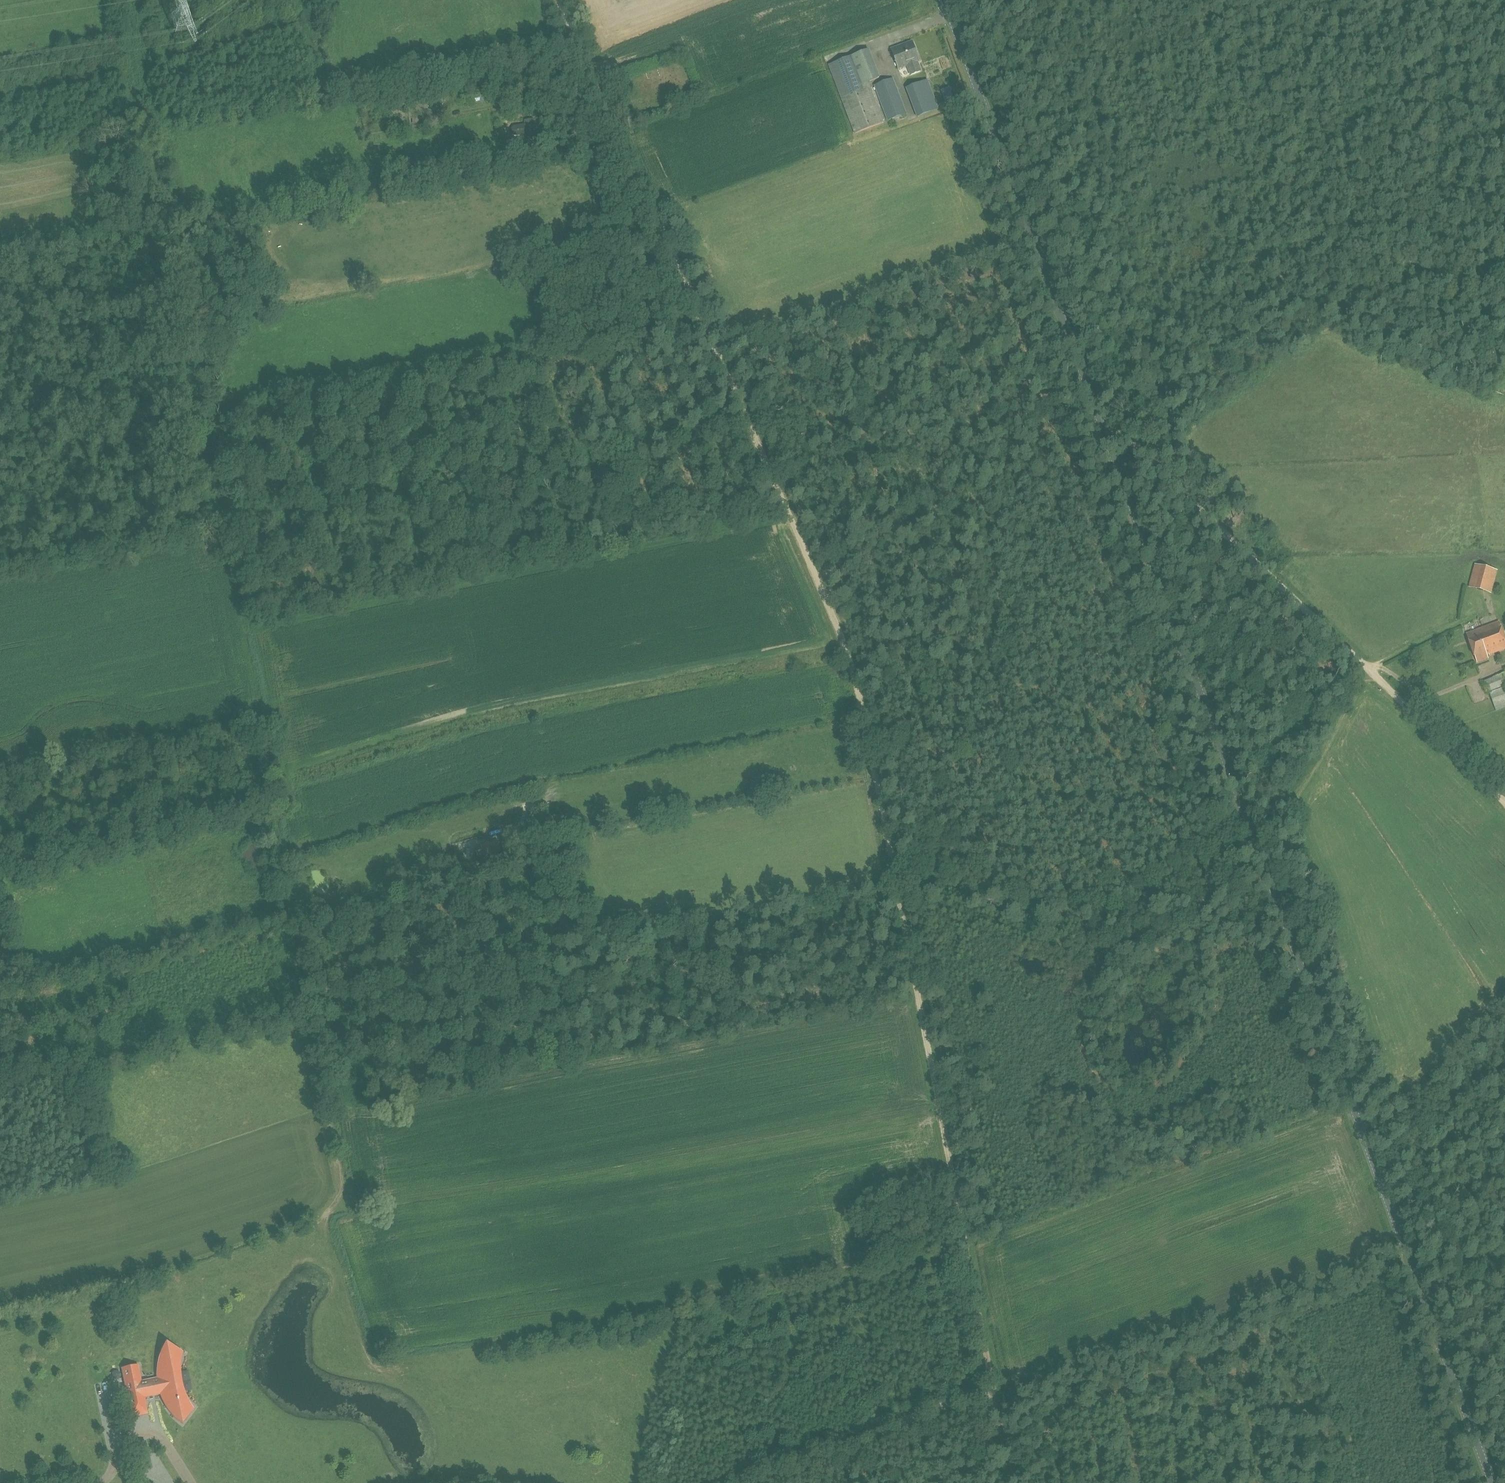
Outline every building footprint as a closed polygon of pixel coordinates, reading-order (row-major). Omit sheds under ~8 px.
[(920,71),(916,62),(919,61),(912,41),(891,49),(899,68),(908,65),(911,74),(920,71)] [(879,77),(869,50),(829,65),(855,133),(883,123),(867,82),(879,77)] [(477,72),(470,74),(472,85),(483,83),(480,66),(475,67),(477,72)] [(672,93),(667,74),(658,76),(664,95),(672,93)] [(875,85),(888,120),(906,114),(893,78),(875,85)] [(907,88),(918,117),(938,109),(927,80),(907,88)] [(517,134),(519,133),(527,133),(527,140),(535,139),(535,132),(536,132),(535,124),(534,124),(534,120),(527,120),(528,125),(516,125),(515,126),(514,126),(513,127),(513,128),(513,129),(513,130),(513,131),(513,132),(514,132),(515,133),(516,134),(517,134)] [(562,144),(563,135),(551,134),(550,142),(562,144)] [(1491,592),(1497,570),(1475,564),(1469,586),(1491,592)] [(1466,634),(1477,662),(1488,658),(1487,655),(1504,648),(1504,637),(1499,621),(1466,634)] [(1487,693),(1504,685),(1504,672),(1482,682),(1487,693)] [(1490,692),(1494,706),(1504,702),(1504,687),(1490,692)] [(176,1357),(177,1354),(166,1349),(166,1348),(164,1347),(167,1342),(166,1341),(159,1358),(157,1378),(141,1381),(139,1365),(122,1368),(132,1417),(148,1414),(145,1397),(160,1394),(169,1410),(182,1424),(183,1423),(179,1419),(180,1418),(180,1417),(188,1408),(186,1406),(183,1403),(182,1400),(179,1396),(177,1393),(176,1390),(175,1387),(174,1384),(174,1380),(173,1377),(173,1374),(173,1369),(174,1365),(175,1362),(176,1357)] [(146,1447),(140,1449),(133,1451),(138,1470),(151,1467),(146,1447)]
